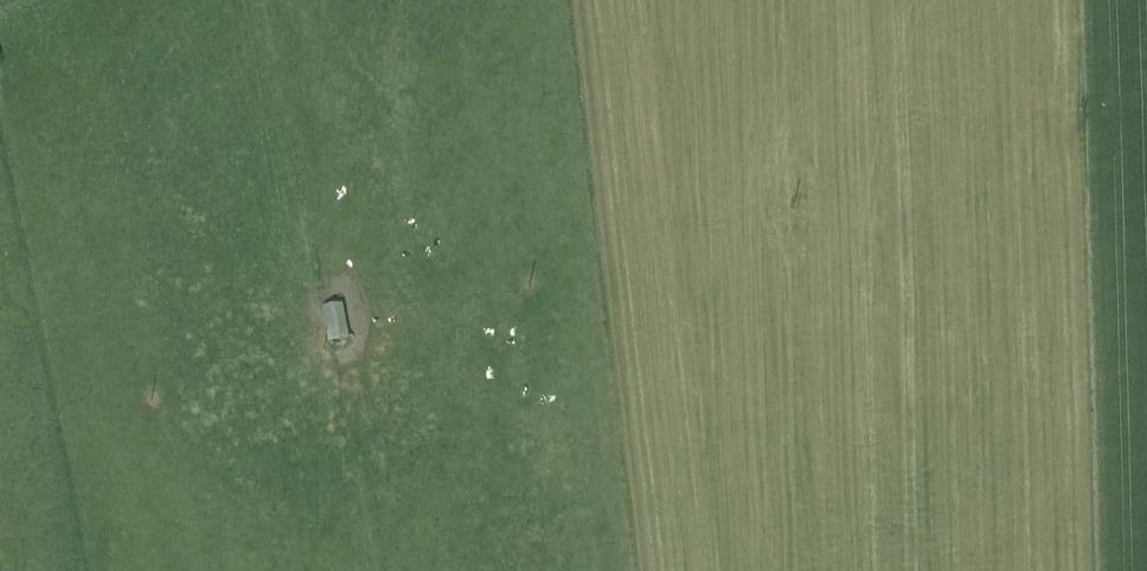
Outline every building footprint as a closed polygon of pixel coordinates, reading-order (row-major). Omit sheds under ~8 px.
[(314,297),(316,338),(338,337),(337,296),(314,297)]
